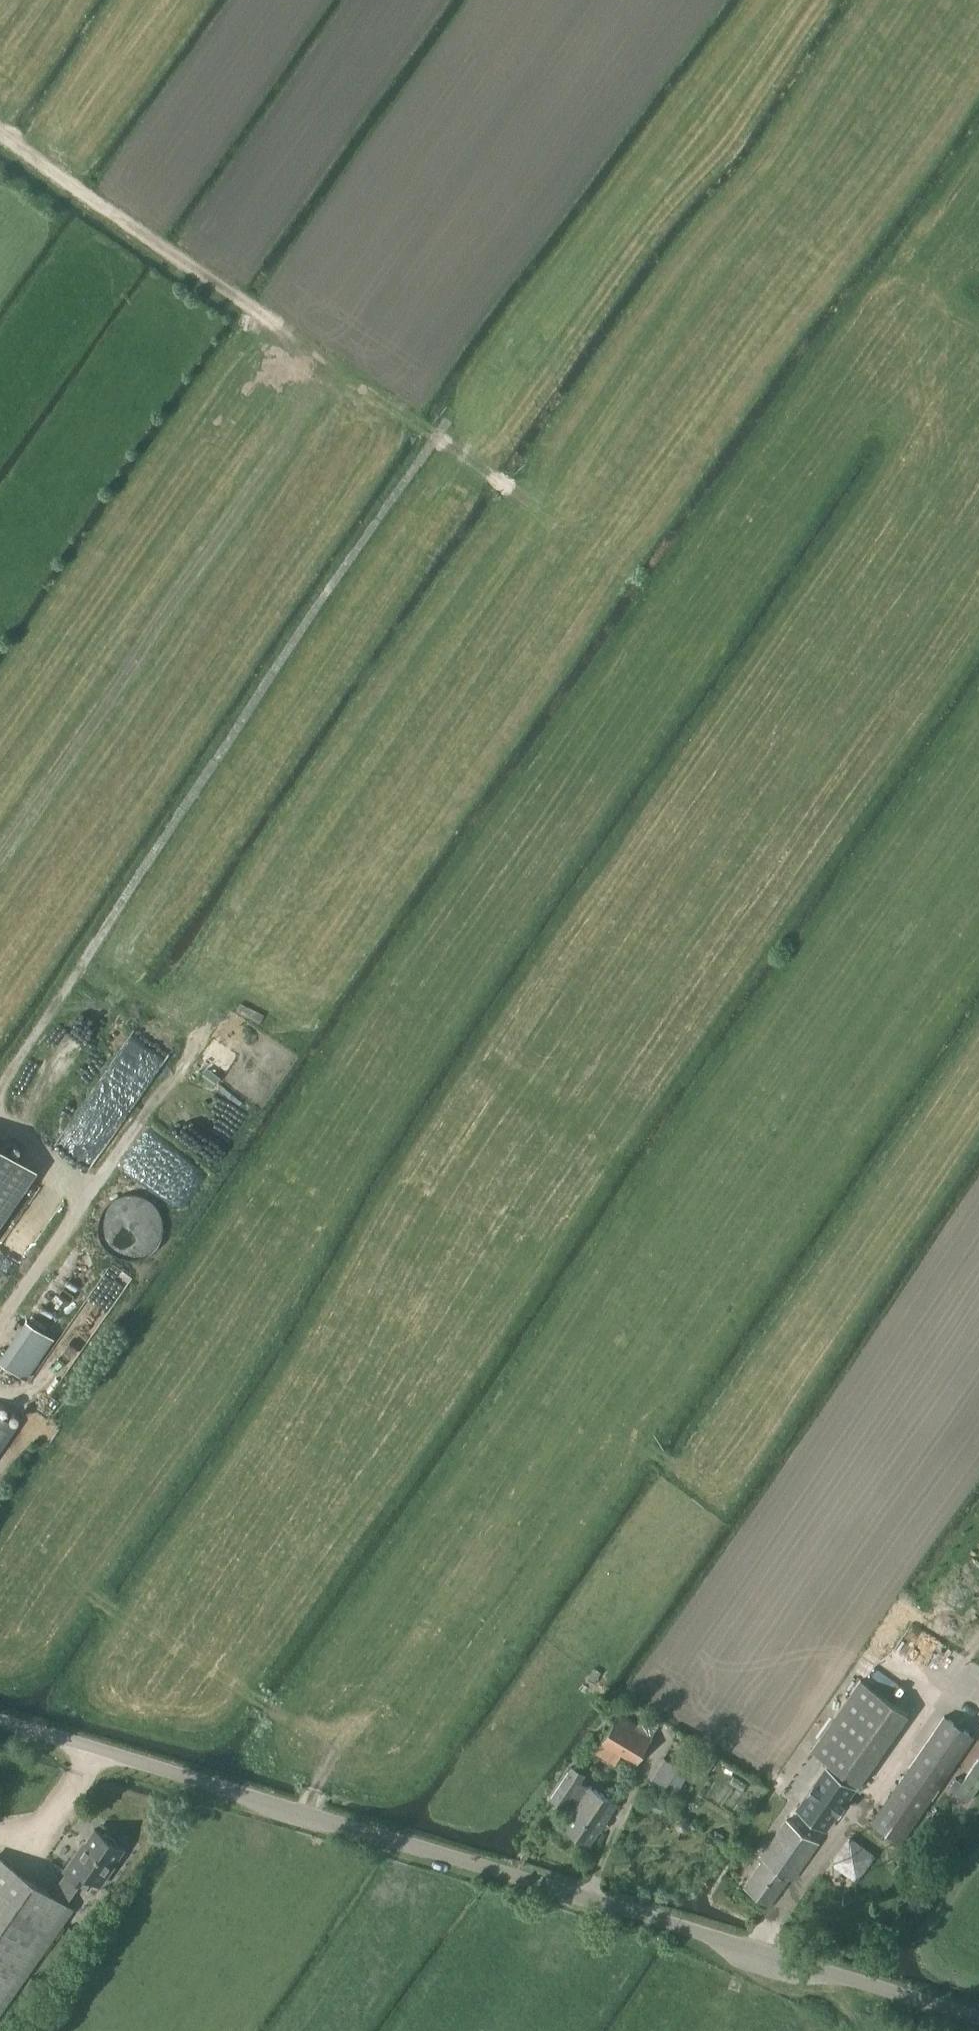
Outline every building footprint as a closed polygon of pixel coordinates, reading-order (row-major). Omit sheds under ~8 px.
[(24,1161),(0,1145),(0,1196),(24,1161)] [(56,1338),(27,1318),(0,1357),(0,1358),(28,1378),(56,1338)] [(19,1426),(0,1413),(0,1452),(19,1426)] [(763,1855),(765,1857),(745,1885),(771,1904),(791,1876),(794,1878),(820,1842),(819,1841),(856,1788),(909,1713),(861,1680),(813,1751),(831,1764),(799,1808),(797,1807),(763,1855)] [(638,1724),(620,1713),(604,1741),(637,1761),(661,1720),(646,1711),(638,1724)] [(902,1840),(974,1735),(944,1714),(872,1819),(902,1840)] [(957,1792),(969,1800),(978,1786),(978,1761),(957,1792)] [(566,1804),(574,1809),(565,1824),(591,1841),(618,1801),(592,1783),(587,1791),(578,1785),(587,1772),(574,1764),(552,1798),(564,1806),(566,1804)] [(0,1855),(0,2013),(73,1906),(69,1903),(84,1880),(91,1886),(96,1878),(104,1883),(116,1865),(115,1863),(126,1847),(97,1827),(82,1849),(80,1848),(66,1868),(72,1872),(57,1894),(0,1855)] [(858,1880),(877,1854),(850,1835),(831,1861),(858,1880)] [(927,1870),(904,1853),(893,1868),(917,1884),(927,1870)]
